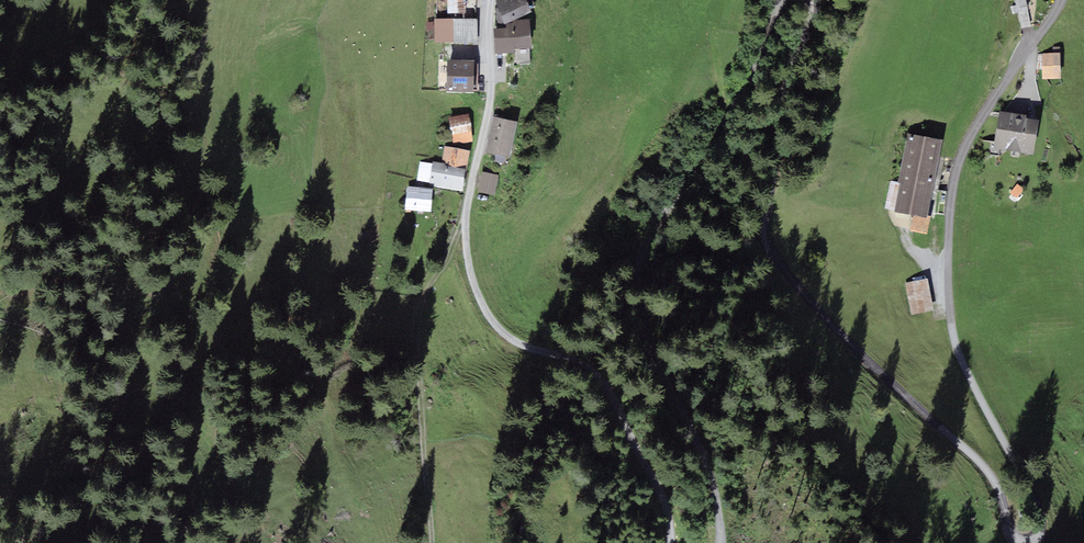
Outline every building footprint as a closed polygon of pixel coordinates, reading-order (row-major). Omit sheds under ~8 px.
[(448,13),(467,13),(466,0),(448,0),(448,13)] [(495,1),(504,23),(531,12),(526,0),(498,0),(495,1)] [(1021,28),(1033,26),(1027,0),(1014,0),(1021,28)] [(478,19),(434,19),(435,43),(478,42),(478,19)] [(507,28),(494,29),(495,54),(514,53),(514,48),(531,48),(530,19),(513,20),(513,23),(507,23),(507,28)] [(1059,53),(1042,53),(1043,79),(1060,79),(1059,53)] [(474,92),(474,61),(447,61),(447,92),(474,92)] [(1026,115),(1000,111),(994,148),(1032,155),(1038,119),(1026,117),(1026,115)] [(469,113),(448,117),(453,145),(474,142),(469,113)] [(517,121),(494,117),(486,153),(495,155),(495,159),(505,161),(505,157),(510,158),(517,121)] [(944,140),(908,133),(899,182),(890,180),(885,210),(914,215),(911,231),(926,234),(944,140)] [(442,164),(467,168),(470,151),(445,146),(442,164)] [(467,168),(442,164),(433,162),(433,164),(421,161),(417,180),(430,183),(429,185),(463,191),(467,168)] [(499,175),(482,171),(478,191),(494,195),(499,175)] [(433,188),(407,186),(405,210),(431,212),(433,188)] [(928,279),(906,283),(912,315),(934,310),(928,279)]
